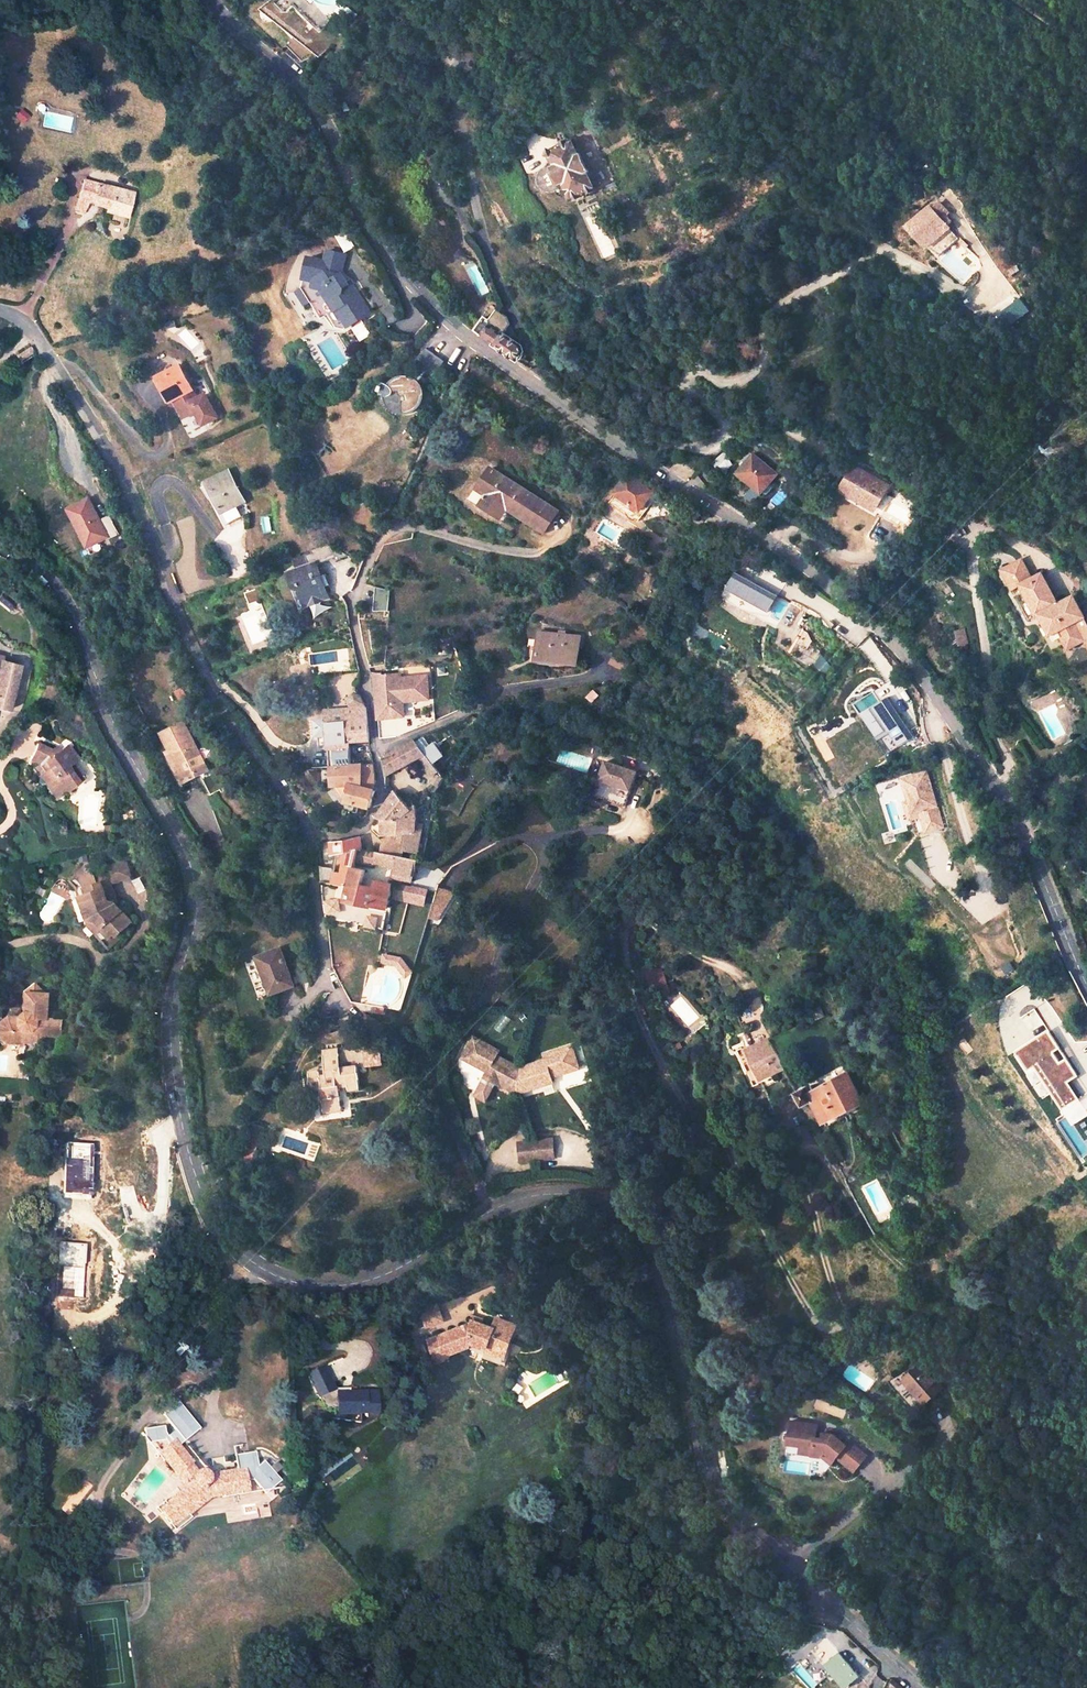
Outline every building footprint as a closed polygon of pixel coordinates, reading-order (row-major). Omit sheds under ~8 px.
[(321,27),(329,18),(311,0),(273,0),(266,7),(290,33),(280,43),(299,62),(310,58),(331,36),(321,27)] [(360,79),(352,64),(344,69),(351,83),(360,79)] [(554,163),(552,163),(564,188),(566,187),(573,201),(598,188),(575,139),(555,148),(551,156),(554,163)] [(433,170),(442,165),(435,153),(427,158),(433,170)] [(564,188),(552,163),(544,167),(537,174),(546,193),(555,192),(564,188)] [(137,193),(87,178),(77,208),(88,211),(91,202),(115,209),(116,206),(130,211),(137,193)] [(930,204),(905,225),(925,249),(950,228),(930,204)] [(316,303),(324,317),(331,313),(338,324),(341,325),(348,326),(373,308),(359,289),(356,291),(343,272),(347,255),(329,252),(327,265),(312,262),(307,289),(316,303)] [(301,293),(310,307),(316,303),(307,289),(301,293)] [(1022,300),(999,311),(1005,324),(1028,313),(1022,300)] [(489,319),(484,315),(474,328),(518,360),(522,354),(522,350),(521,347),(520,346),(501,331),(508,322),(505,315),(497,308),(489,319)] [(351,327),(359,341),(371,335),(362,320),(351,327)] [(422,363),(415,373),(414,373),(411,372),(408,371),(405,372),(403,372),(399,374),(390,366),(386,370),(385,373),(384,375),(383,379),(384,382),(385,386),(387,390),(388,391),(389,395),(390,398),(391,401),(394,404),(397,406),(400,407),(403,409),(407,409),(410,408),(414,407),(417,405),(420,403),(422,400),(423,397),(424,393),(425,390),(424,386),(423,383),(419,377),(428,366),(435,371),(446,358),(426,344),(416,358),(422,363)] [(40,355),(35,345),(20,352),(26,361),(40,355)] [(166,357),(150,365),(158,380),(174,371),(166,357)] [(158,380),(156,381),(169,407),(173,405),(183,423),(196,416),(203,430),(217,422),(204,399),(196,403),(192,394),(178,369),(174,371),(158,380)] [(736,470),(752,483),(754,481),(763,489),(778,472),(753,451),(736,470)] [(488,465),(474,488),(480,492),(477,496),(480,498),(477,503),(492,512),(499,502),(508,508),(543,530),(556,508),(488,465)] [(849,492),(875,506),(888,485),(853,466),(839,489),(849,494),(849,492)] [(247,516),(225,475),(203,487),(204,490),(202,491),(208,503),(211,502),(220,518),(217,520),(222,529),(247,516)] [(626,477),(612,495),(633,510),(630,513),(639,513),(646,502),(640,498),(645,492),(648,488),(634,477),(631,481),(626,477)] [(754,481),(752,483),(751,485),(760,493),(763,489),(754,481)] [(85,547),(117,531),(108,511),(98,515),(86,492),(62,504),(85,547)] [(640,498),(646,502),(650,496),(645,492),(640,498)] [(220,518),(211,502),(208,503),(217,520),(220,518)] [(499,502),(492,512),(502,518),(508,508),(499,502)] [(301,595),(305,607),(325,600),(327,596),(315,562),(334,555),(335,558),(347,554),(329,540),(311,548),(312,551),(290,559),(294,568),(286,571),(291,585),(302,582),(306,594),(301,595)] [(1007,563),(1015,585),(1025,581),(1038,612),(1038,611),(1048,634),(1058,630),(1061,638),(1067,651),(1082,644),(1086,642),(1086,623),(1074,595),(1059,601),(1046,571),(1036,575),(1028,555),(1007,563)] [(770,613),(781,591),(737,565),(721,587),(770,613)] [(301,595),(306,594),(302,582),(291,585),(299,589),(301,595)] [(374,610),(388,611),(389,591),(374,591),(374,610)] [(727,601),(741,607),(744,600),(729,594),(727,601)] [(965,627),(953,631),(958,647),(969,643),(965,627)] [(1058,630),(1048,634),(1052,642),(1061,638),(1058,630)] [(541,637),(539,662),(577,666),(580,640),(567,639),(568,636),(558,635),(557,639),(541,637)] [(6,705),(16,670),(0,666),(0,704),(6,705)] [(384,687),(383,677),(382,676),(375,675),(376,695),(384,687)] [(430,701),(428,677),(402,680),(401,676),(383,677),(384,687),(376,695),(380,729),(396,727),(396,719),(395,708),(397,704),(404,704),(430,701)] [(357,694),(348,697),(349,705),(362,704),(357,694)] [(892,697),(862,710),(882,754),(911,741),(892,697)] [(395,708),(396,719),(405,718),(404,704),(397,704),(395,708)] [(325,710),(325,750),(348,749),(348,738),(349,710),(349,705),(325,710)] [(348,738),(367,737),(364,708),(349,710),(348,738)] [(212,771),(190,723),(160,736),(182,784),(212,771)] [(397,737),(396,727),(380,729),(380,740),(395,738),(397,737)] [(87,759),(78,744),(68,749),(64,743),(59,746),(45,738),(35,755),(43,758),(49,767),(47,768),(54,781),(58,779),(66,794),(93,778),(83,761),(87,759)] [(436,769),(414,740),(400,746),(394,749),(384,754),(384,774),(403,764),(417,758),(428,774),(436,769)] [(433,742),(423,749),(434,763),(444,756),(433,742)] [(586,793),(625,805),(637,770),(598,757),(586,793)] [(376,784),(372,763),(349,767),(350,784),(373,790),(376,784)] [(344,790),(342,800),(367,807),(373,790),(350,784),(349,767),(328,768),(330,785),(341,785),(341,790),(344,790)] [(66,794),(58,779),(54,781),(47,768),(41,772),(58,799),(66,794)] [(941,826),(925,771),(902,778),(911,812),(918,810),(924,831),(941,826)] [(438,772),(431,782),(436,788),(442,777),(438,772)] [(216,782),(195,794),(215,824),(224,833),(240,824),(216,782)] [(379,819),(382,836),(379,853),(394,856),(395,845),(399,844),(400,835),(416,831),(416,818),(413,804),(406,809),(394,790),(383,806),(374,819),(379,819)] [(243,829),(240,824),(224,833),(229,838),(243,829)] [(328,842),(330,855),(345,853),(339,872),(320,869),(322,885),(342,888),(347,889),(352,868),(356,848),(361,848),(359,836),(335,842),(335,840),(328,842)] [(373,851),(370,863),(391,867),(415,872),(417,861),(394,856),(379,853),(373,851)] [(105,864),(109,876),(111,881),(126,877),(120,859),(105,864)] [(76,881),(83,872),(75,866),(68,875),(76,881)] [(415,872),(391,867),(389,878),(412,883),(415,872)] [(388,893),(389,884),(373,881),(372,884),(368,883),(367,886),(359,885),(362,871),(352,868),(347,889),(342,888),(340,902),(384,911),(382,919),(387,920),(390,907),(386,906),(386,901),(391,902),(392,893),(388,893)] [(78,896),(87,917),(85,925),(95,935),(99,930),(109,938),(114,932),(118,928),(124,929),(131,921),(112,904),(104,902),(100,890),(106,888),(103,878),(101,872),(87,876),(83,872),(76,881),(83,887),(83,894),(78,896)] [(405,884),(400,901),(424,907),(429,889),(405,884)] [(438,887),(429,917),(443,921),(452,891),(438,887)] [(112,904),(106,888),(100,890),(104,902),(112,904)] [(115,944),(120,938),(114,932),(109,938),(115,944)] [(258,954),(269,988),(292,982),(282,947),(258,954)] [(23,992),(42,992),(32,982),(23,992)] [(33,1037),(40,1037),(45,1033),(60,1033),(59,1017),(46,1017),(46,992),(42,992),(23,992),(23,1010),(27,1013),(22,1017),(10,1016),(1,1025),(0,1034),(9,1042),(22,1042),(22,1039),(33,1040),(33,1037)] [(814,1020),(823,1016),(819,1008),(810,1012),(814,1020)] [(544,1049),(518,1057),(495,1044),(497,1039),(471,1026),(460,1047),(485,1060),(482,1066),(492,1071),(499,1075),(499,1074),(516,1083),(540,1075),(551,1072),(549,1067),(577,1058),(570,1036),(542,1044),(544,1049)] [(1048,1031),(1015,1053),(1044,1096),(1076,1075),(1048,1031)] [(774,1040),(752,1049),(749,1051),(754,1064),(772,1043),(774,1040)] [(753,1066),(760,1080),(784,1068),(772,1043),(753,1066)] [(362,1051),(365,1067),(382,1064),(379,1048),(362,1051)] [(328,1068),(313,1070),(316,1097),(327,1096),(328,1106),(346,1104),(344,1082),(350,1081),(351,1086),(363,1084),(361,1063),(344,1065),(342,1050),(326,1052),(328,1068)] [(1015,1053),(1005,1059),(1034,1103),(1044,1096),(1015,1053)] [(863,1103),(847,1073),(813,1091),(810,1085),(796,1092),(803,1106),(813,1102),(824,1122),(838,1115),(863,1103)] [(550,1135),(516,1141),(519,1160),(553,1154),(550,1135)] [(219,1162),(214,1160),(210,1168),(215,1171),(219,1162)] [(915,1194),(905,1198),(911,1209),(920,1205),(915,1194)] [(436,1303),(419,1308),(424,1326),(440,1321),(436,1303)] [(485,1347),(490,1333),(509,1340),(514,1327),(495,1319),(493,1326),(477,1320),(426,1338),(432,1360),(468,1350),(480,1345),(485,1347)] [(394,1325),(380,1331),(385,1340),(398,1335),(394,1325)] [(502,1357),(509,1340),(490,1333),(485,1347),(484,1350),(502,1357)] [(337,1411),(359,1420),(359,1410),(363,1410),(363,1411),(373,1412),(374,1389),(339,1387),(339,1385),(332,1384),(323,1362),(306,1369),(315,1394),(324,1393),(324,1397),(324,1404),(337,1405),(337,1408),(337,1411)] [(919,1363),(902,1378),(923,1404),(940,1388),(919,1363)] [(809,1386),(804,1389),(814,1403),(818,1400),(809,1386)] [(173,1434),(181,1444),(201,1428),(180,1402),(165,1414),(178,1430),(173,1434)] [(817,1423),(788,1419),(784,1445),(798,1446),(797,1455),(820,1457),(823,1453),(833,1461),(835,1458),(853,1472),(867,1454),(848,1439),(845,1443),(831,1433),(820,1431),(819,1437),(815,1436),(817,1423)] [(155,1447),(168,1437),(166,1426),(146,1429),(148,1443),(151,1442),(155,1447)] [(168,1437),(155,1447),(187,1487),(161,1509),(176,1528),(213,1497),(251,1492),(250,1480),(248,1467),(240,1468),(212,1472),(211,1471),(209,1470),(208,1469),(206,1469),(204,1469),(202,1469),(200,1471),(193,1463),(195,1462),(181,1444),(173,1434),(168,1437)] [(248,1467),(250,1480),(255,1479),(267,1494),(283,1480),(266,1460),(261,1465),(257,1451),(237,1454),(240,1468),(248,1467)] [(823,1453),(820,1457),(830,1465),(833,1461),(823,1453)] [(870,1614),(881,1615),(881,1606),(870,1605),(870,1614)] [(857,1671),(825,1634),(811,1644),(843,1682),(857,1671)]
